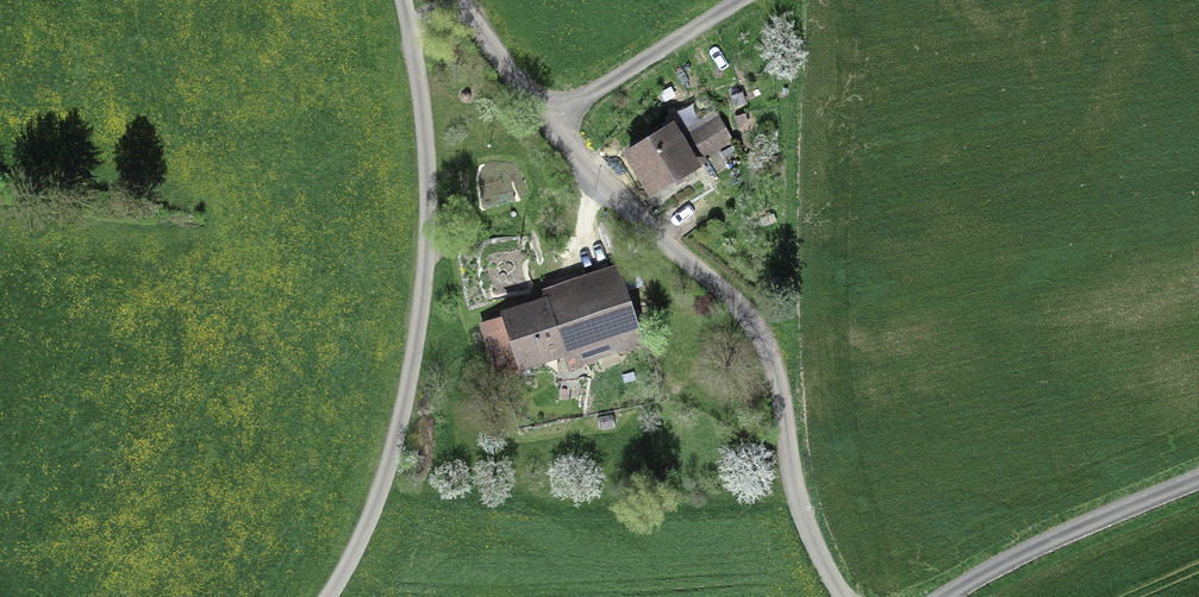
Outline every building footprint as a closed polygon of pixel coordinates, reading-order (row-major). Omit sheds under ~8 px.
[(717,123),(691,138),(700,154),(727,139),(717,123)] [(667,128),(626,153),(652,195),(690,171),(685,163),(676,147),(678,145),(667,128)] [(567,371),(641,346),(616,269),(612,270),(616,281),(538,306),(481,325),(499,380),(521,373),(518,363),(561,350),(567,371)]
